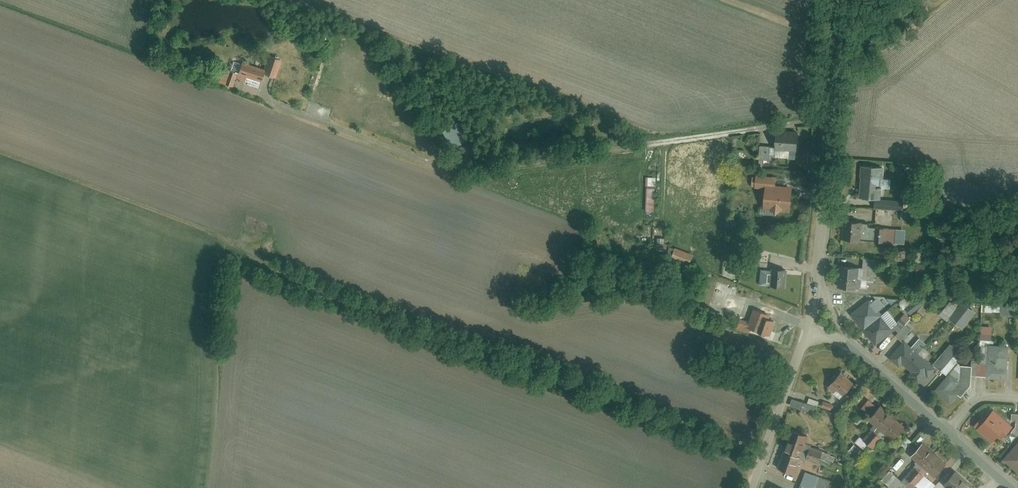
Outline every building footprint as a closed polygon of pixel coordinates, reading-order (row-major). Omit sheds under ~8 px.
[(237,59),(233,70),(221,67),(217,81),(232,86),(234,81),(260,89),(265,75),(275,79),(281,61),(269,57),(265,69),(237,59)] [(802,135),(776,133),(775,151),(800,153),(802,135)] [(760,146),(759,160),(773,161),(774,147),(760,146)] [(885,168),(863,166),(860,198),(876,199),(875,210),(896,211),(897,200),(883,199),(885,168)] [(779,178),(751,177),(751,187),(767,188),(766,209),(794,210),(795,188),(779,187),(779,178)] [(648,178),(648,187),(656,187),(656,178),(648,178)] [(646,189),(646,213),(656,213),(655,189),(646,189)] [(901,209),(900,220),(911,221),(912,210),(901,209)] [(726,219),(725,227),(735,228),(736,220),(726,219)] [(844,223),(844,240),(895,241),(895,224),(844,223)] [(693,257),(677,252),(675,259),(691,264),(693,257)] [(840,267),(838,285),(874,289),(877,262),(863,260),(862,269),(840,267)] [(774,268),(773,287),(788,288),(789,269),(774,268)] [(734,269),(733,276),(740,277),(741,270),(734,269)] [(740,291),(719,284),(713,302),(725,306),(728,296),(738,299),(740,291)] [(852,316),(875,345),(893,330),(870,301),(852,316)] [(915,301),(906,309),(912,315),(921,306),(915,301)] [(949,304),(940,313),(948,320),(957,311),(949,304)] [(963,304),(948,322),(960,333),(976,315),(963,304)] [(1002,306),(1002,317),(1016,317),(1017,306),(1002,306)] [(701,317),(720,324),(724,316),(705,309),(701,317)] [(754,312),(748,327),(769,335),(775,320),(754,312)] [(904,314),(895,325),(900,330),(910,319),(904,314)] [(739,325),(737,330),(747,334),(749,329),(739,325)] [(906,325),(898,335),(904,341),(912,331),(906,325)] [(992,330),(982,329),(981,344),(990,345),(992,330)] [(926,345),(920,340),(913,348),(919,353),(926,345)] [(905,342),(890,360),(916,381),(931,363),(905,342)] [(935,364),(943,370),(958,351),(950,345),(935,364)] [(1006,378),(1008,346),(990,345),(987,377),(1006,378)] [(970,385),(972,367),(961,366),(960,377),(958,380),(950,374),(936,390),(950,401),(957,394),(961,396),(970,385)] [(856,384),(844,372),(829,387),(840,398),(856,384)] [(975,428),(991,443),(1010,424),(994,408),(980,423),(975,428)] [(904,430),(881,409),(871,420),(894,441),(904,430)] [(789,432),(776,470),(798,478),(802,468),(819,473),(826,454),(806,447),(809,438),(789,432)] [(1003,461),(1017,473),(1017,443),(1003,461)] [(925,444),(912,457),(932,476),(945,463),(925,444)] [(955,469),(938,487),(977,487),(955,469)]
